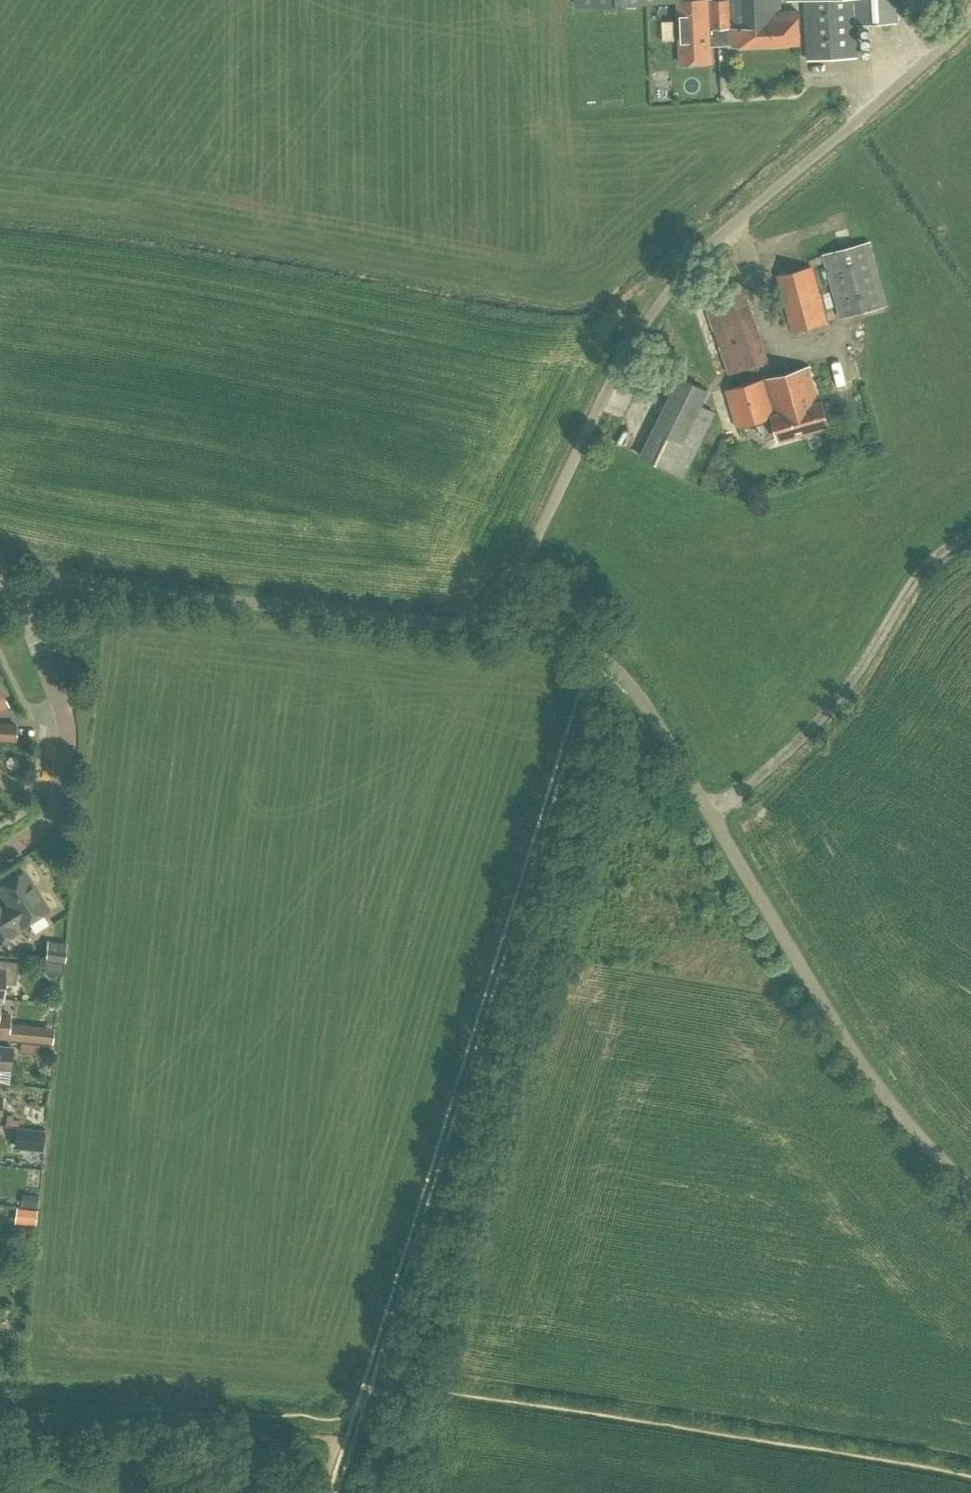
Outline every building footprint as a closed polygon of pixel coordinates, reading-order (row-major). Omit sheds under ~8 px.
[(679,1),(681,64),(711,63),(710,45),(713,45),(730,44),(730,46),(801,44),(800,8),(782,9),(782,0),(679,0),(679,1)] [(810,59),(858,57),(856,24),(897,22),(896,0),(807,0),(810,59)] [(839,319),(888,306),(871,241),(822,255),(839,319)] [(791,332),(828,322),(813,266),(776,276),(788,320),(791,332)] [(728,375),(769,361),(742,283),(701,297),(728,375)] [(736,429),(772,418),(779,441),(829,427),(822,401),(820,402),(809,366),(725,390),(736,429)] [(843,371),(847,388),(856,386),(852,369),(843,371)] [(684,479),(716,413),(702,406),(709,391),(678,376),(639,457),(684,479)] [(17,724),(0,723),(0,741),(16,742),(17,724)] [(23,872),(0,886),(0,892),(8,904),(2,908),(0,906),(0,944),(18,933),(14,928),(20,924),(22,926),(48,910),(23,872)] [(45,952),(44,961),(45,961),(64,963),(65,955),(45,952)] [(18,962),(0,960),(0,999),(2,999),(3,984),(15,985),(18,962)] [(63,974),(64,963),(45,961),(44,972),(63,974)] [(7,1038),(8,1022),(9,1015),(0,1014),(0,1037),(7,1038)] [(24,1024),(23,1039),(38,1041),(39,1026),(24,1024)] [(20,1042),(19,1050),(38,1053),(39,1044),(20,1042)] [(9,1083),(10,1071),(12,1048),(0,1047),(0,1082),(9,1083)] [(45,1130),(45,1129),(29,1128),(28,1142),(44,1143),(45,1130)]
